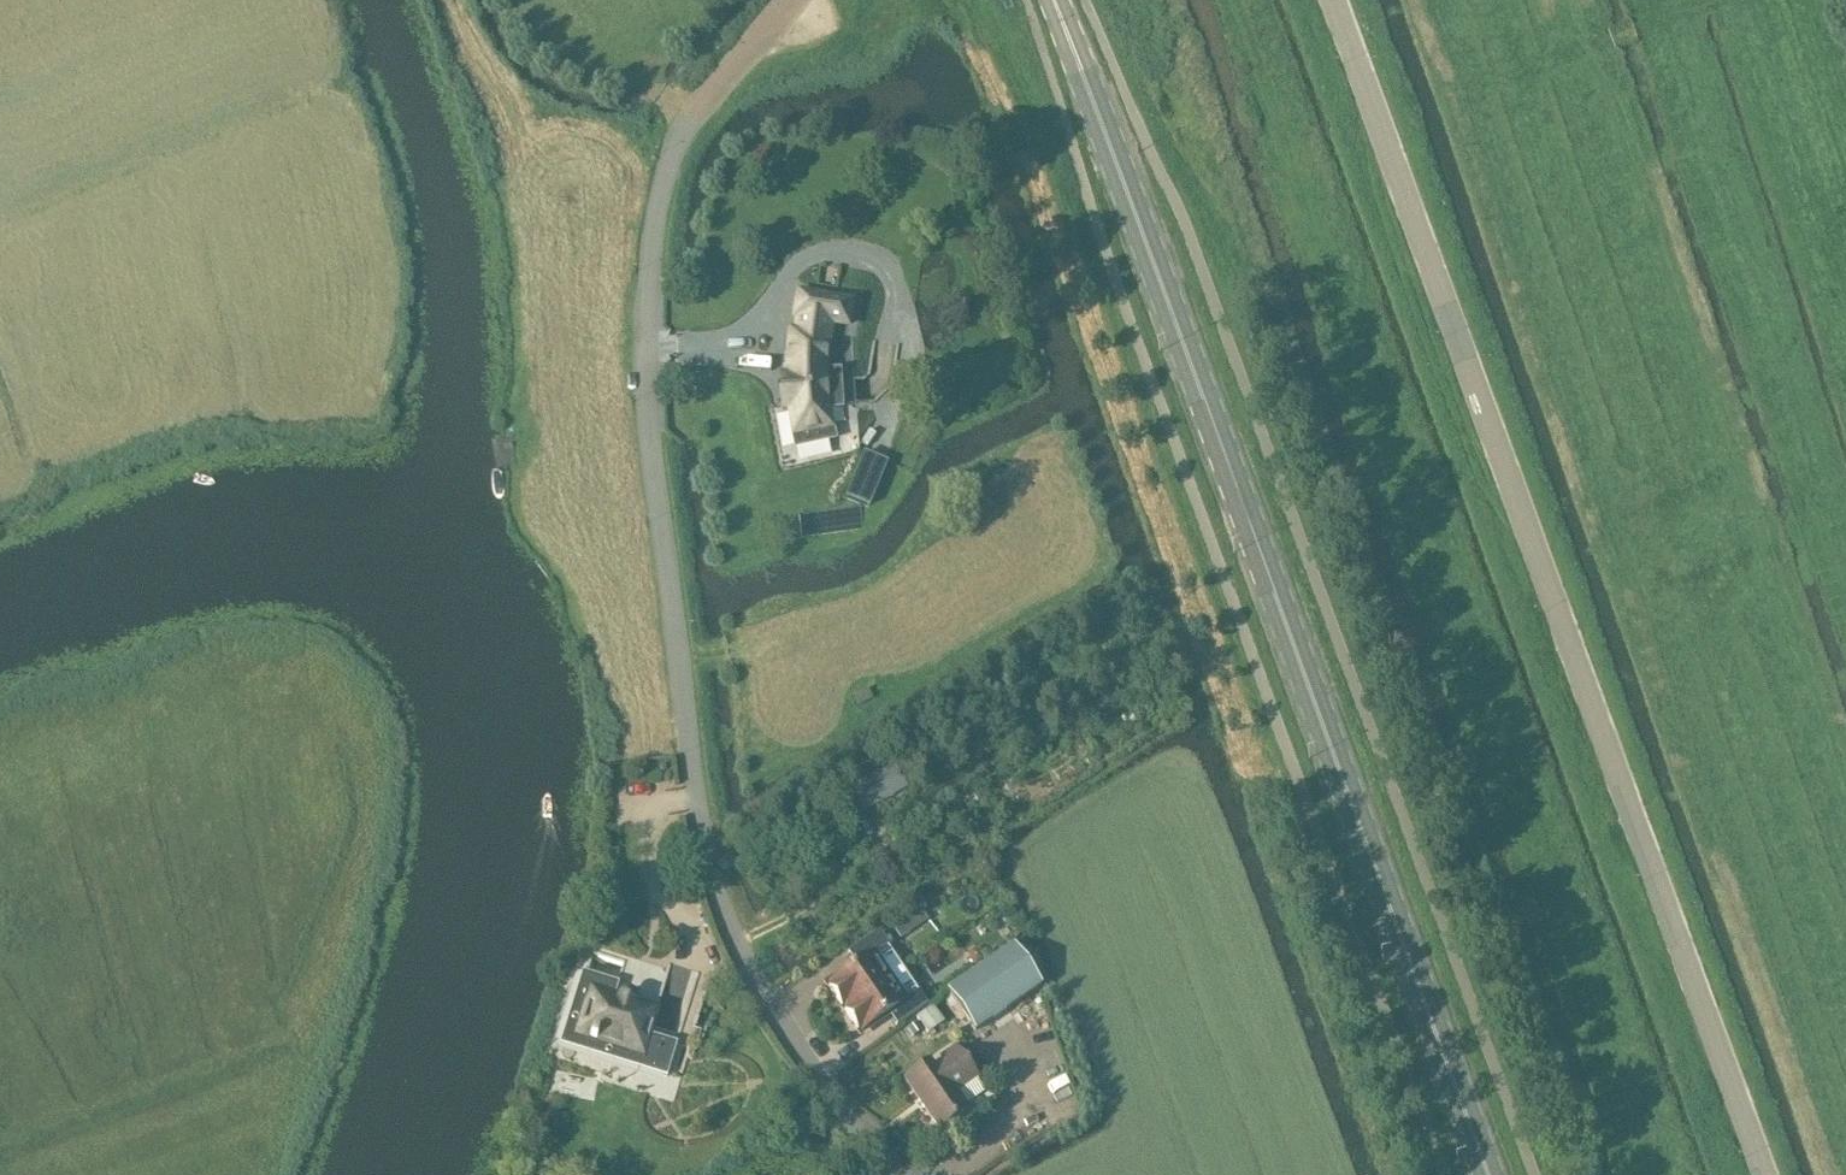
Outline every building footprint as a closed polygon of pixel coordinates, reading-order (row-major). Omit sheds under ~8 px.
[(845,395),(849,342),(841,341),(843,325),(846,306),(802,299),(799,314),(804,315),(801,338),(794,337),(793,355),(793,380),(781,381),(783,407),(795,406),(805,459),(856,448),(845,395)] [(902,794),(889,771),(859,787),(852,791),(865,814),(872,810),(902,794)] [(903,924),(893,931),(899,939),(908,933),(903,924)] [(827,984),(843,1008),(891,975),(876,953),(887,945),(879,934),(847,955),(855,966),(846,971),(827,984)] [(974,1032),(1040,986),(1012,945),(945,991),(974,1032)] [(975,948),(968,953),(969,961),(976,964),(982,960),(982,952),(975,948)] [(621,998),(620,999),(614,997),(619,983),(583,972),(564,1034),(632,1054),(629,1065),(667,1077),(677,1044),(649,1035),(657,1011),(636,1004),(636,1003),(636,1001),(636,1000),(636,999),(635,997),(634,996),(633,995),(632,995),(631,994),(630,994),(627,993),(625,994),(623,995),(621,997),(621,998)] [(891,975),(843,1008),(859,1032),(888,1013),(895,1025),(927,1004),(918,991),(906,998),(891,975)] [(932,1006),(916,1018),(928,1034),(944,1022),(932,1006)] [(916,1023),(908,1029),(917,1040),(924,1034),(916,1023)] [(691,1029),(689,1037),(698,1040),(701,1031),(691,1029)] [(944,1063),(934,1070),(929,1062),(904,1079),(938,1129),(968,1109),(956,1092),(976,1077),(954,1045),(939,1056),(944,1063)]
